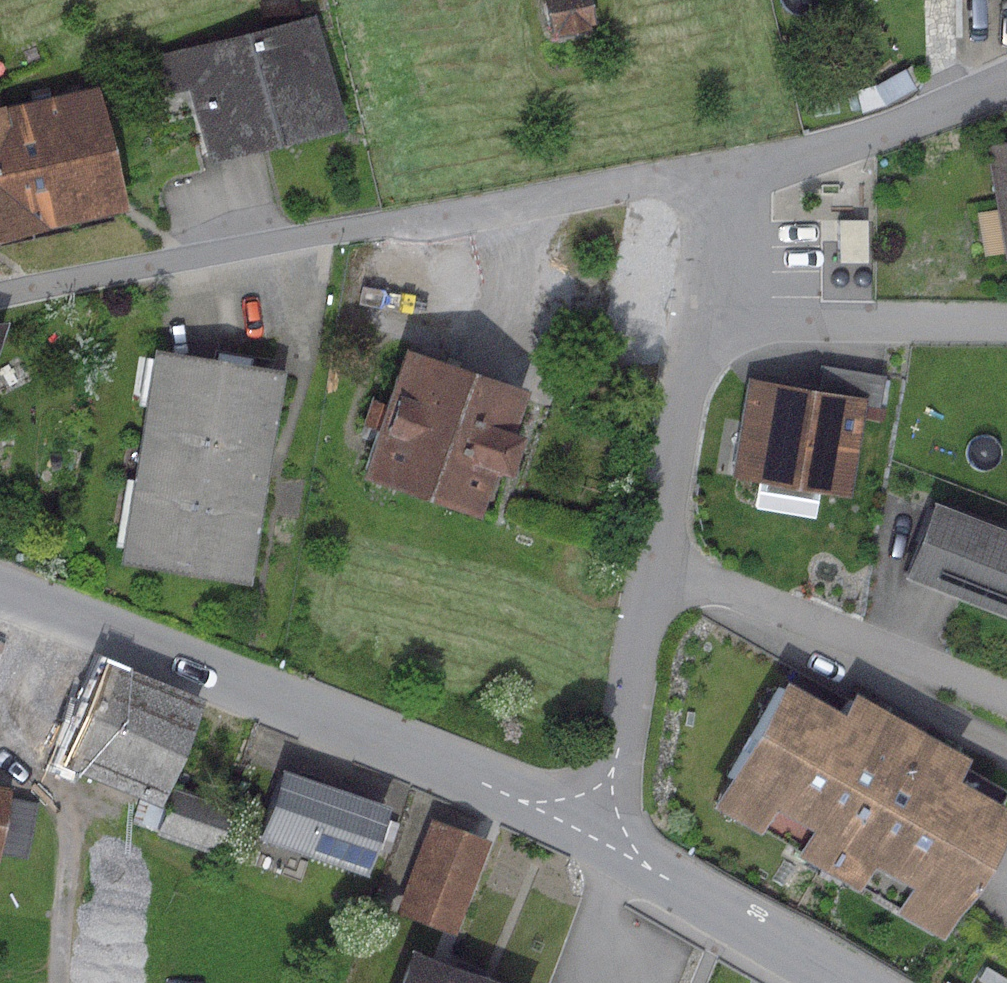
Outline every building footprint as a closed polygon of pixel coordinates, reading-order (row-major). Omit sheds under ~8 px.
[(151,53),(162,95),(188,89),(205,160),(341,126),(313,15),(299,18),(294,0),(265,0),(258,2),(263,24),(151,53)] [(550,32),(555,31),(556,36),(589,29),(588,25),(594,24),(589,0),(543,0),(550,32)] [(0,106),(0,236),(122,210),(95,86),(0,106)] [(986,146),(1006,261),(1006,142),(986,146)] [(867,219),(837,219),(837,263),(868,263),(867,219)] [(522,388),(400,347),(355,480),(489,525),(520,434),(508,430),(522,388)] [(282,369),(153,348),(118,563),(247,583),(282,369)] [(798,380),(797,386),(866,397),(865,405),(880,408),(886,374),(821,363),(817,384),(798,380)] [(797,386),(746,377),(729,478),(849,498),(865,405),(866,397),(797,386)] [(932,501),(902,577),(1006,618),(1006,530),(932,501)] [(5,616),(0,630),(0,739),(56,760),(54,767),(158,807),(201,698),(104,661),(106,655),(5,616)] [(781,677),(709,804),(754,830),(768,806),(804,827),(791,851),(853,886),(867,862),(906,884),(892,908),(938,934),(1006,814),(1006,808),(954,778),(966,756),(851,691),(840,710),(781,677)] [(386,805),(279,768),(254,838),(362,876),(386,805)] [(0,783),(0,833),(9,785),(0,783)] [(229,804),(170,784),(153,833),(212,853),(229,804)] [(489,841),(430,818),(394,909),(453,932),(489,841)] [(408,948),(394,982),(499,982),(408,948)]
